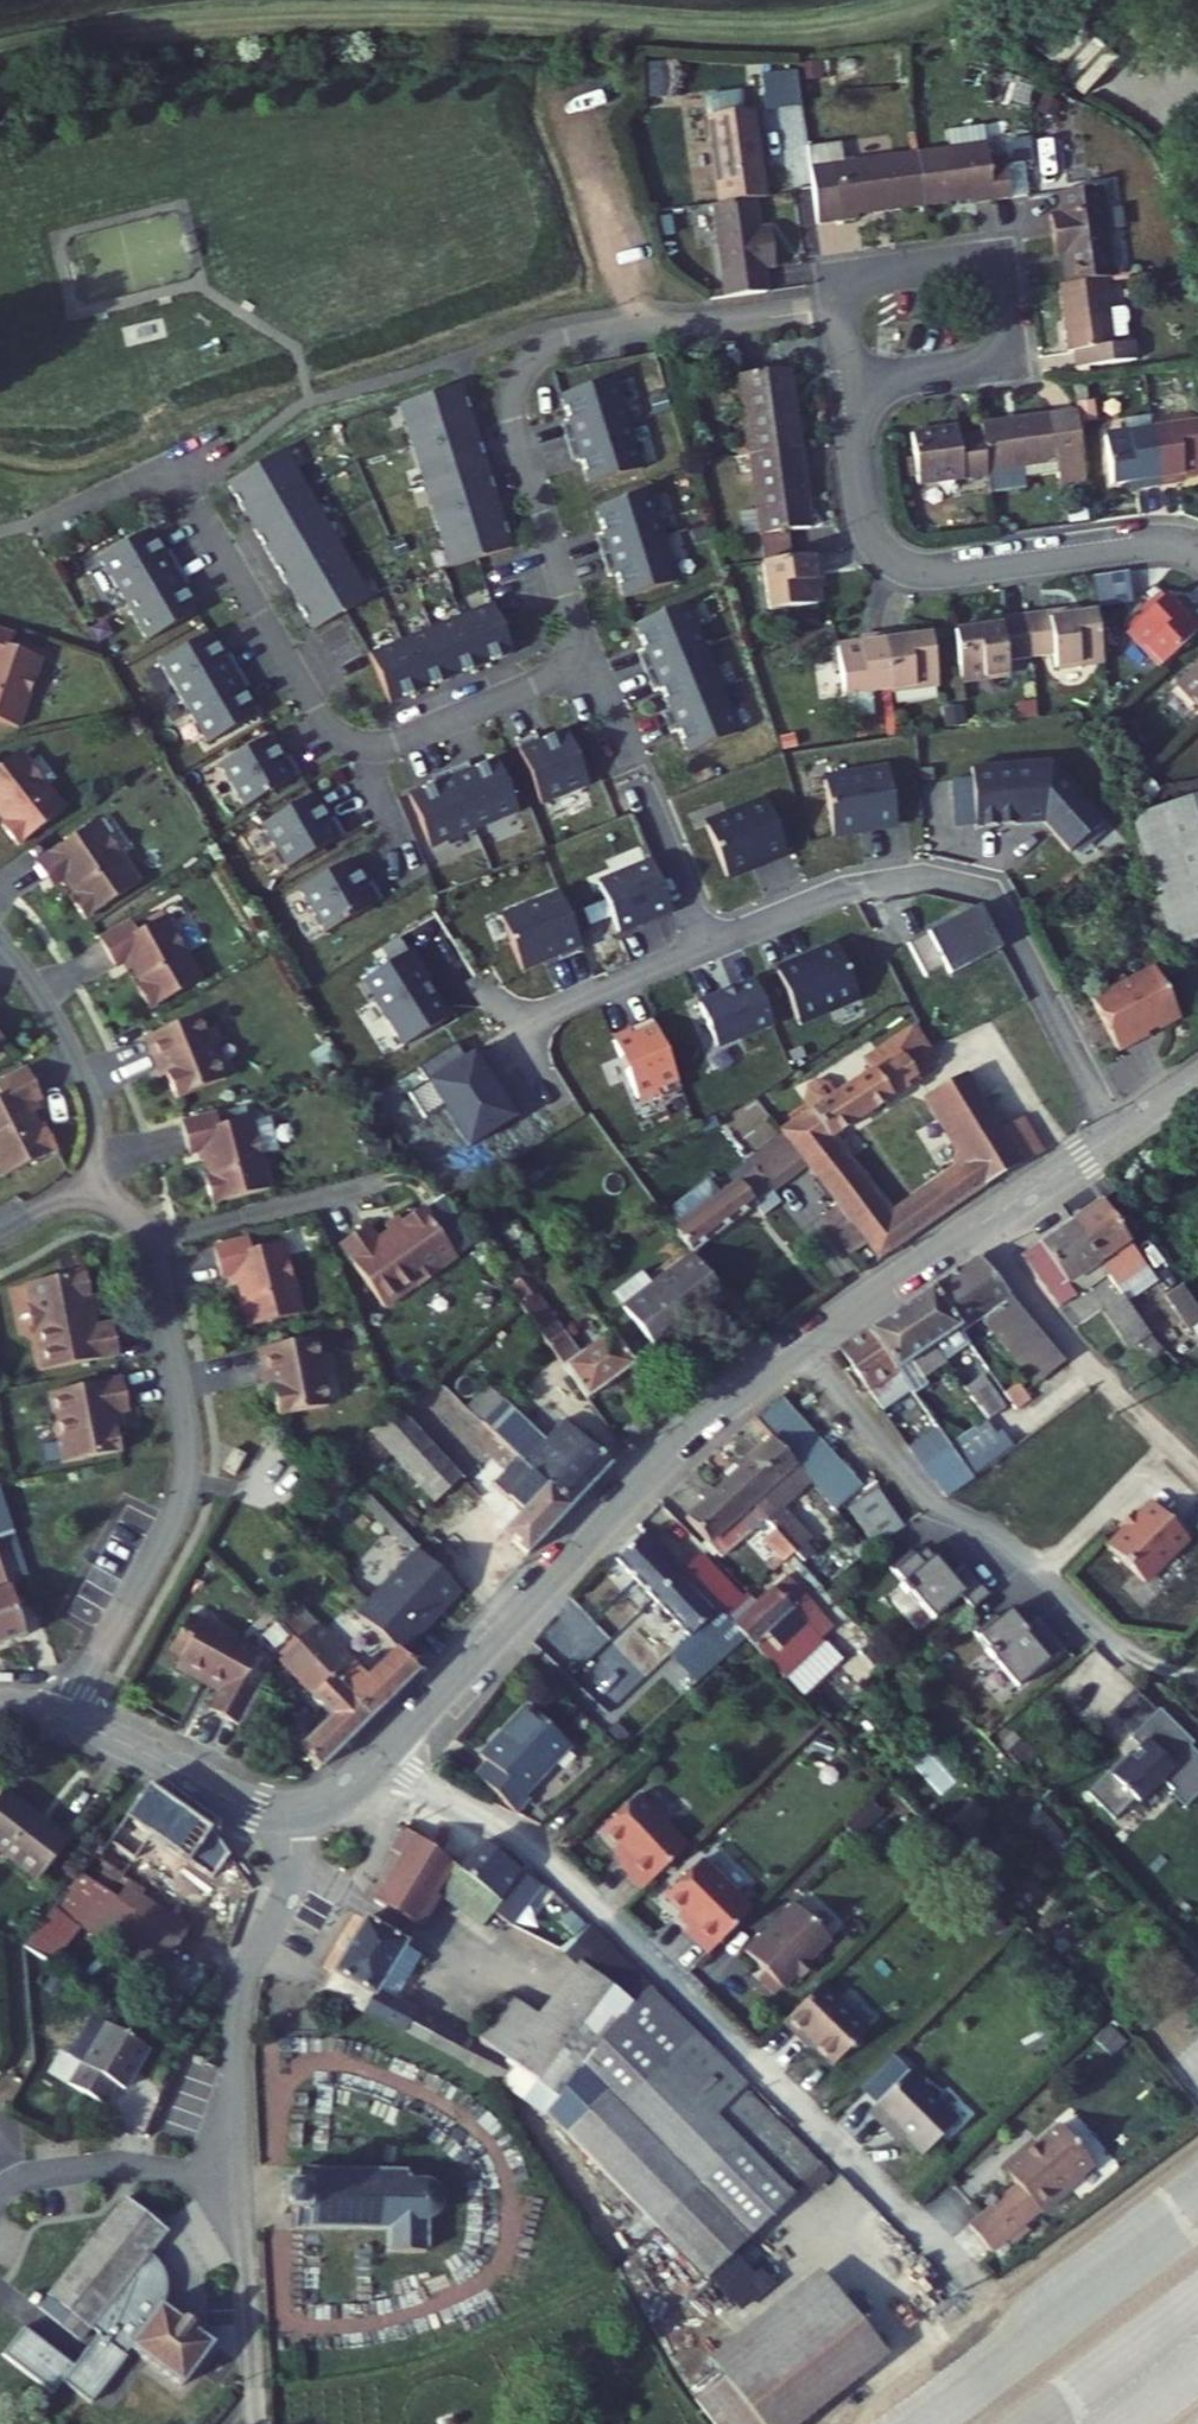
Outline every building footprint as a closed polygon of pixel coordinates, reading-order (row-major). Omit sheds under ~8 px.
[(801,106),(795,72),(760,78),(765,112),(801,106)] [(706,95),(705,115),(742,117),(743,96),(706,95)] [(1031,180),(1027,139),(1010,140),(1007,105),(969,109),(970,127),(916,133),(923,186),(987,180),(988,184),(1031,180)] [(766,177),(760,122),(709,129),(716,182),(754,178),(766,177)] [(923,186),(916,133),(807,145),(814,204),(857,199),(856,193),(923,186)] [(1059,178),(1117,172),(1115,155),(1057,160),(1059,178)] [(1127,263),(1117,172),(1059,178),(1061,200),(1049,201),(1052,227),(1064,227),(1066,243),(1069,270),(1117,264),(1127,263)] [(758,206),(754,178),(716,182),(711,183),(723,276),(766,271),(763,246),(774,245),(772,220),(760,221),(758,206)] [(772,220),(770,205),(758,206),(760,221),(772,220)] [(1066,243),(1064,227),(1052,227),(1054,244),(1066,243)] [(1125,332),(1117,264),(1069,270),(1057,271),(1064,338),(1072,338),(1074,356),(1136,349),(1135,331),(1125,332)] [(791,429),(782,348),(726,354),(737,436),(791,429)] [(550,441),(612,419),(596,374),(541,393),(551,420),(544,423),(550,441)] [(455,416),(444,383),(385,402),(392,423),(388,424),(401,465),(405,464),(418,502),(413,503),(427,545),(431,543),(438,565),(496,546),(486,514),(480,515),(474,497),(480,495),(460,434),(455,436),(449,417),(455,416)] [(1056,453),(1049,401),(979,409),(980,420),(985,460),(1056,453)] [(1157,475),(1150,418),(1148,403),(1099,409),(1107,473),(1124,471),(1125,478),(1157,475)] [(1197,413),(1150,418),(1157,475),(1186,473),(1186,464),(1197,463),(1197,415),(1197,413)] [(985,460),(980,420),(957,423),(956,414),(911,419),(917,472),(985,465),(985,460)] [(628,464),(612,419),(550,441),(556,459),(564,456),(573,483),(628,464)] [(801,510),(791,429),(737,436),(723,438),(726,465),(741,463),(747,516),(801,510)] [(262,452),(209,484),(226,513),(232,510),(242,527),(237,530),(269,585),(274,582),(284,599),(279,602),(297,631),(349,600),(338,580),(342,578),(319,540),(316,543),(295,509),(299,506),(277,469),(273,471),(262,452)] [(586,552),(648,532),(634,487),(579,504),(588,532),(580,534),(586,552)] [(663,578),(648,532),(586,552),(592,570),(599,568),(608,595),(663,578)] [(79,563),(104,604),(160,571),(150,554),(144,558),(129,534),(79,563)] [(803,589),(800,565),(807,565),(804,540),(744,547),(750,595),(803,589)] [(160,571),(104,604),(128,645),(178,616),(163,591),(170,587),(160,571)] [(1096,578),(1098,608),(1128,606),(1126,576),(1096,578)] [(1153,656),(1197,615),(1173,590),(1168,595),(1157,584),(1118,618),(1153,656)] [(1099,652),(1091,599),(1074,600),(1072,592),(1017,600),(1024,649),(1049,646),(1051,658),(1099,652)] [(631,669),(691,644),(673,600),(620,622),(631,649),(624,652),(631,669)] [(1024,649),(1017,600),(963,607),(964,616),(944,618),(950,670),(1005,664),(1003,652),(1024,649)] [(476,601),(353,654),(375,703),(497,652),(476,601)] [(926,669),(921,621),(903,623),(903,615),(872,618),(878,675),(926,669)] [(878,675),(872,618),(840,622),(841,631),(822,634),(830,681),(878,675)] [(0,631),(0,720),(30,730),(52,661),(19,650),(23,638),(0,631)] [(140,665),(165,706),(221,673),(211,656),(205,660),(190,636),(140,665)] [(708,684),(691,644),(631,669),(638,686),(645,683),(655,706),(708,684)] [(1168,671),(1197,704),(1197,644),(1168,671)] [(221,673),(165,706),(189,747),(239,718),(224,693),(231,689),(221,673)] [(727,728),(708,684),(655,706),(648,709),(655,727),(663,724),(674,750),(727,728)] [(502,740),(528,802),(575,782),(551,728),(524,740),(520,732),(502,740)] [(201,767),(227,810),(283,776),(272,759),(265,763),(251,738),(201,767)] [(1040,745),(958,747),(959,807),(1028,806),(1051,836),(1088,810),(1040,745)] [(5,823),(0,826),(0,832),(13,851),(65,815),(22,754),(0,770),(0,815),(5,823)] [(436,769),(461,829),(505,811),(483,758),(457,769),(453,762),(436,769)] [(829,823),(831,826),(856,819),(841,767),(778,786),(794,839),(820,831),(818,826),(829,823)] [(417,847),(461,829),(436,769),(418,776),(421,783),(395,794),(417,847)] [(244,827),(270,871),(328,836),(318,818),(311,823),(295,797),(244,827)] [(744,855),(745,858),(770,848),(748,799),(688,825),(710,876),(735,865),(733,860),(744,855)] [(1130,820),(1173,953),(1197,946),(1197,801),(1130,820)] [(96,823),(34,865),(45,880),(59,871),(76,896),(69,901),(83,922),(138,885),(96,823)] [(622,924),(621,921),(656,906),(636,859),(601,874),(602,876),(583,884),(603,932),(622,924)] [(357,885),(350,889),(334,863),(284,893),(310,937),(368,902),(357,885)] [(583,948),(558,892),(496,916),(521,973),(583,948)] [(964,900),(898,934),(916,967),(934,957),(939,966),(986,941),(964,900)] [(128,923),(98,941),(114,969),(128,960),(144,985),(135,991),(148,1013),(201,981),(163,918),(136,935),(128,923)] [(789,961),(787,957),(763,968),(784,1017),(844,992),(823,941),(797,951),(800,956),(789,961)] [(353,984),(394,1049),(439,1021),(417,986),(420,984),(401,953),(353,984)] [(1123,1055),(1153,1039),(1151,1035),(1161,1029),(1166,1031),(1184,1022),(1156,970),(1095,1002),(1123,1055)] [(759,1020),(741,977),(692,997),(711,1041),(759,1020)] [(613,1021),(615,1026),(597,1034),(622,1092),(643,1083),(646,1090),(665,1082),(636,1011),(613,1021)] [(199,1018),(143,1041),(155,1071),(164,1067),(177,1099),(225,1079),(199,1018)] [(865,1210),(808,1131),(895,1074),(869,1038),(837,1055),(844,1066),(765,1117),(784,1143),(800,1165),(862,1249),(902,1223),(884,1197),(865,1210)] [(459,1067),(449,1052),(416,1072),(425,1087),(406,1100),(422,1126),(440,1114),(465,1153),(514,1125),(495,1089),(471,1057),(459,1067)] [(923,1210),(1024,1142),(1000,1107),(981,1119),(963,1095),(978,1084),(960,1058),(906,1097),(947,1154),(904,1183),(923,1210)] [(2,1096),(0,1096),(0,1175),(0,1176),(55,1151),(45,1129),(38,1132),(28,1108),(44,1101),(30,1069),(0,1082),(0,1092),(2,1096)] [(215,1115),(179,1124),(187,1156),(205,1151),(211,1175),(203,1177),(210,1205),(268,1190),(259,1157),(276,1153),(267,1115),(218,1128),(215,1115)] [(678,1260),(800,1165),(784,1143),(660,1236),(668,1246),(678,1260)] [(904,1222),(923,1210),(904,1183),(884,1197),(902,1223),(904,1222)] [(1134,1249),(1098,1199),(1068,1219),(1104,1270),(1134,1249)] [(337,1246),(386,1311),(459,1256),(425,1211),(380,1245),(365,1225),(337,1246)] [(1104,1270),(1068,1219),(1018,1252),(1056,1303),(1104,1270)] [(252,1239),(215,1247),(222,1279),(241,1274),(248,1302),(239,1303),(245,1328),(304,1315),(288,1244),(255,1252),(252,1239)] [(636,1352),(707,1299),(678,1260),(668,1246),(597,1302),(636,1352)] [(1063,1369),(973,1253),(918,1295),(951,1335),(973,1320),(1034,1392),(1063,1369)] [(88,1272),(27,1283),(43,1370),(127,1355),(121,1322),(98,1327),(88,1272)] [(1197,1325),(1197,1313),(1184,1287),(1166,1297),(1185,1332),(1197,1325)] [(1149,1334),(1118,1290),(1098,1305),(1129,1348),(1149,1334)] [(569,1398),(617,1366),(591,1330),(557,1352),(516,1292),(501,1301),(569,1398)] [(951,1335),(918,1295),(895,1313),(938,1368),(962,1349),(951,1335)] [(938,1368),(895,1313),(858,1341),(890,1378),(904,1395),(938,1368)] [(316,1339),(254,1350),(260,1383),(276,1380),(282,1416),(329,1408),(316,1339)] [(890,1378),(858,1341),(836,1358),(867,1395),(890,1378)] [(50,1390),(63,1467),(118,1457),(111,1417),(132,1413),(126,1377),(50,1390)] [(1008,1415),(987,1390),(971,1404),(990,1428),(992,1427),(1008,1415)] [(1028,1408),(1013,1391),(1003,1399),(1017,1416),(1028,1408)] [(554,1509),(593,1462),(559,1433),(545,1447),(539,1440),(532,1447),(508,1420),(506,1421),(480,1393),(457,1413),(485,1444),(513,1471),(554,1509)] [(750,1423),(767,1442),(810,1491),(835,1521),(858,1497),(777,1403),(750,1423)] [(442,1471),(381,1405),(355,1429),(378,1455),(415,1494),(442,1471)] [(980,1484),(1021,1452),(1007,1435),(1002,1439),(992,1427),(990,1428),(955,1456),(980,1484)] [(378,1455),(355,1429),(346,1436),(370,1461),(378,1455)] [(921,1475),(950,1450),(933,1430),(904,1455),(921,1475)] [(356,1475),(370,1461),(346,1436),(333,1449),(356,1475)] [(788,1512),(810,1491),(767,1442),(726,1487),(752,1513),(777,1539),(798,1560),(802,1556),(812,1546),(817,1541),(788,1512)] [(980,1484),(955,1456),(950,1450),(921,1475),(946,1505),(980,1484)] [(506,1566),(554,1509),(513,1471),(499,1484),(485,1469),(461,1491),(486,1519),(472,1532),(506,1566)] [(733,1531),(752,1513),(726,1487),(685,1529),(722,1566),(745,1543),(733,1531)] [(863,1537),(892,1514),(875,1495),(847,1519),(863,1537)] [(1089,1556),(1131,1600),(1177,1557),(1136,1512),(1089,1556)] [(877,1553),(908,1532),(892,1514),(863,1537),(877,1553)] [(798,1560),(777,1539),(767,1547),(789,1571),(798,1560)] [(299,1578),(379,1655),(387,1663),(444,1600),(383,1541),(366,1558),(356,1547),(325,1576),(314,1565),(299,1578)] [(657,1613),(686,1584),(648,1545),(620,1574),(657,1613)] [(812,1546),(802,1556),(813,1568),(823,1558),(812,1546)] [(935,1626),(963,1602),(975,1616),(991,1602),(968,1575),(952,1588),(926,1557),(917,1564),(911,1558),(891,1575),(904,1590),(902,1592),(909,1601),(911,1599),(935,1626)] [(0,1558),(0,1649),(23,1643),(0,1558)] [(789,1583),(773,1600),(785,1611),(810,1633),(780,1664),(787,1672),(780,1680),(792,1694),(832,1655),(830,1652),(843,1639),(789,1583)] [(700,1696),(750,1650),(737,1637),(686,1584),(657,1613),(667,1623),(693,1650),(682,1662),(698,1680),(692,1687),(700,1696)] [(780,1664),(810,1633),(785,1611),(773,1600),(737,1637),(750,1650),(780,1680),(787,1672),(780,1664)] [(998,1617),(977,1635),(997,1658),(995,1660),(998,1665),(1001,1662),(1025,1691),(1070,1652),(1047,1625),(1032,1638),(1013,1616),(1004,1624),(998,1617)] [(350,1730),(403,1679),(387,1663),(379,1655),(351,1680),(292,1621),(267,1646),(350,1730)] [(297,1781),(350,1730),(267,1646),(217,1695),(257,1735),(273,1719),(252,1697),(277,1670),(281,1674),(269,1687),(293,1711),(264,1742),(270,1748),(260,1761),(282,1784),(297,1781)] [(1118,1763),(1069,1807),(1097,1837),(1128,1809),(1150,1833),(1187,1799),(1164,1773),(1180,1759),(1141,1716),(1105,1749),(1118,1763)] [(520,1815),(562,1760),(526,1733),(479,1790),(487,1796),(480,1806),(518,1832),(527,1820),(520,1815)] [(43,1826),(54,1813),(14,1778),(0,1794),(0,1856),(35,1887),(69,1848),(43,1826)] [(237,1863),(154,1792),(85,1870),(115,1893),(152,1853),(208,1897),(237,1863)] [(867,1799),(841,1823),(856,1840),(883,1815),(867,1799)] [(693,1864),(641,1812),(607,1847),(635,1874),(628,1883),(650,1905),(693,1864)] [(498,1905),(462,1876),(456,1884),(449,1878),(454,1871),(407,1833),(391,1857),(408,1868),(379,1913),(408,1931),(429,1901),(474,1937),(498,1905)] [(502,1908),(525,1878),(486,1847),(462,1876),(498,1905),(502,1908)] [(144,1930),(109,1901),(115,1893),(85,1870),(22,1942),(53,1962),(84,1928),(108,1948),(103,1954),(150,1994),(187,1950),(151,1922),(144,1930)] [(757,1925),(704,1875),(672,1912),(699,1939),(692,1947),(716,1969),(757,1925)] [(817,1975),(838,1954),(800,1915),(753,1965),(790,2002),(802,1990),(817,1975)] [(610,2144),(710,2037),(616,1948),(594,1927),(570,1955),(575,1959),(535,2017),(499,1992),(464,2043),(520,2072),(573,2109),(610,2144)] [(424,2018),(384,1999),(409,1954),(367,1928),(327,2004),(369,2025),(371,2022),(484,2077),(485,2081),(507,2091),(520,2072),(464,2043),(423,2023),(424,2018)] [(809,1997),(824,1981),(817,1975),(802,1990),(809,1997)] [(840,2075),(878,2038),(831,1993),(789,2035),(805,2050),(808,2047),(840,2075)] [(134,2090),(151,2046),(104,2028),(77,2096),(117,2114),(128,2089),(134,2090)] [(711,2240),(813,2134),(771,2095),(710,2037),(610,2144),(711,2240)] [(968,2131),(918,2081),(875,2123),(893,2140),(899,2134),(913,2148),(931,2167),(968,2131)] [(1059,2116),(1035,2139),(1023,2150),(1017,2144),(999,2161),(1016,2179),(969,2222),(994,2250),(1098,2157),(1059,2116)] [(1023,2150),(1035,2139),(1029,2133),(1017,2144),(1023,2150)] [(913,2148),(899,2134),(893,2140),(906,2154),(913,2148)] [(432,2229),(442,2222),(449,2210),(444,2197),(433,2189),(421,2188),(410,2188),(410,2174),(298,2173),(297,2193),(283,2193),(283,2217),(289,2217),(288,2232),(391,2235),(390,2256),(431,2258),(432,2229)] [(149,2258),(168,2235),(126,2202),(49,2300),(70,2318),(61,2329),(80,2345),(91,2332),(127,2288),(149,2258)] [(160,2267),(149,2258),(127,2288),(163,2315),(167,2294),(166,2277),(160,2267)] [(710,2423),(811,2423),(890,2363),(822,2276),(680,2385),(710,2423)] [(183,2398),(216,2356),(163,2315),(127,2288),(91,2332),(99,2339),(75,2371),(25,2332),(1,2359),(54,2400),(63,2388),(91,2410),(98,2400),(129,2357),(183,2398)]
